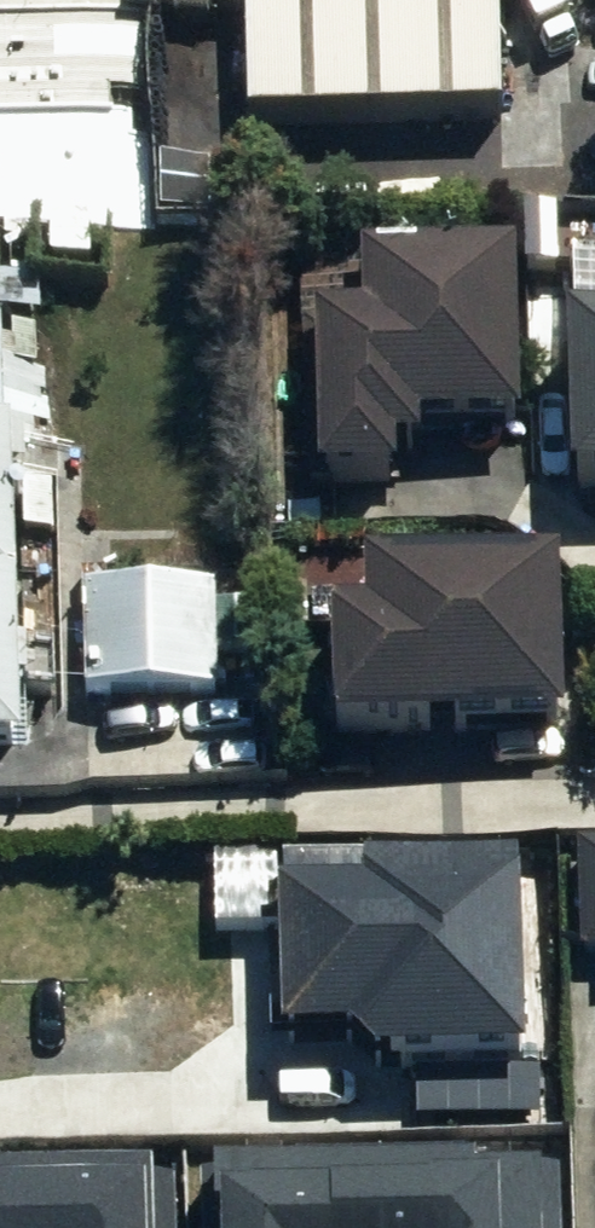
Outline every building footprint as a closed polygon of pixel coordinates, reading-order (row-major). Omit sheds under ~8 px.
[(164,14),(264,13),(263,0),(164,0),(164,14)] [(264,13),(266,116),(516,111),(514,0),(263,0),(264,13)] [(162,224),(158,11),(0,14),(0,226),(162,224)] [(533,247),(381,252),(382,313),(332,314),(333,322),(311,322),(316,483),(414,480),(413,450),(440,450),(439,426),(538,423),(533,247)] [(587,318),(592,485),(594,484),(594,318),(587,318)] [(577,556),(383,562),(384,609),(336,611),(340,732),(582,724),(577,556)] [(213,567),(86,569),(88,686),(215,684),(213,567)] [(530,1060),(519,851),(370,859),(372,886),(275,891),(283,1039),(358,1035),(381,1068),(530,1060)] [(207,1169),(208,1227),(562,1227),(560,1163),(507,1164),(507,1173),(482,1174),(482,1164),(467,1165),(466,1142),(299,1145),(300,1167),(207,1169)] [(0,1174),(0,1227),(152,1227),(151,1217),(159,1217),(158,1170),(0,1174)]
